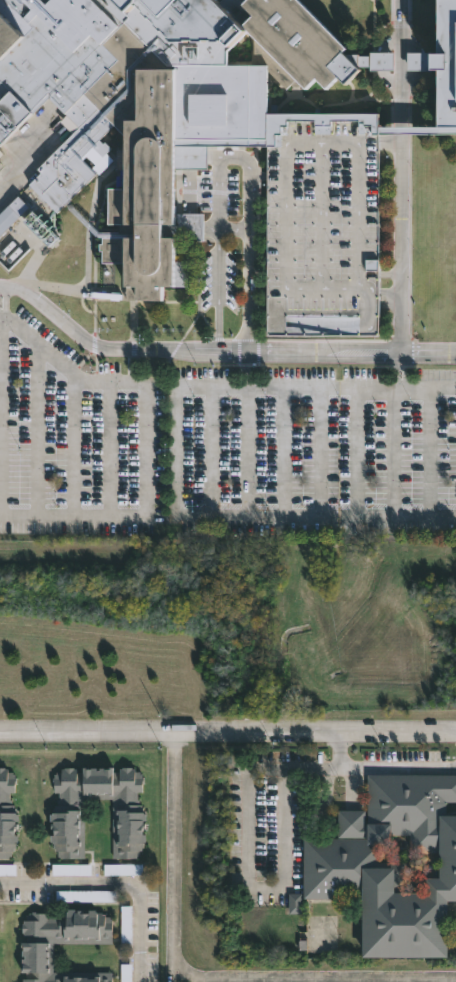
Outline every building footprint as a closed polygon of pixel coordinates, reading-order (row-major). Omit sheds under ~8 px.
[(445,50),(446,0),(455,0),(455,134),(382,133),(381,134),(381,336),(269,336),(270,145),(209,144),(209,168),(178,168),(178,213),(205,214),(204,241),(193,239),(184,232),(176,231),(176,238),(178,238),(178,261),(188,261),(188,287),(165,287),(165,301),(127,300),(127,263),(103,263),(103,251),(100,251),(100,244),(103,244),(103,237),(141,237),(141,225),(128,224),(128,222),(123,222),(123,224),(109,224),(109,187),(128,188),(128,136),(124,132),(120,136),(114,130),(117,127),(114,125),(100,139),(104,143),(107,142),(112,148),(103,156),(110,163),(99,175),(98,173),(58,213),(54,210),(44,221),(65,242),(56,251),(24,221),(38,208),(33,203),(0,236),(0,214),(18,196),(24,201),(27,198),(21,193),(41,173),(37,169),(79,127),(67,114),(59,121),(55,118),(63,111),(50,97),(34,112),(33,111),(0,144),(0,0),(308,0),(353,46),(349,50),(353,53),(372,55),(372,51),(396,51),(396,69),(372,69),(372,66),(366,66),(367,67),(352,82),(347,84),(341,78),(332,87),(321,76),(311,87),(300,75),(287,88),(269,70),(269,112),(383,112),(382,126),(445,127),(446,67),(434,67),(434,70),(409,70),(410,51),(440,52),(440,50),(445,50)] [(91,765),(91,767),(100,767),(100,769),(102,769),(102,766),(116,766),(116,769),(119,769),(119,767),(122,767),(131,767),(135,767),(135,771),(140,771),(140,774),(142,774),(142,776),(144,776),(144,792),(137,792),(137,796),(139,796),(139,808),(142,808),(142,811),(148,811),(148,819),(147,819),(147,821),(149,821),(149,826),(148,826),(148,841),(143,841),(143,851),(139,851),(139,855),(137,855),(137,858),(111,857),(111,798),(83,798),(83,858),(57,858),(57,851),(54,851),(54,840),(52,840),(52,834),(57,834),(57,827),(55,827),(55,820),(52,820),(52,808),(54,808),(54,800),(57,800),(57,792),(54,792),(54,774),(60,774),(60,768),(63,768),(63,767),(73,767),(76,767),(76,771),(82,771),(82,767),(85,767),(85,765),(91,765)] [(8,858),(0,858),(0,766),(5,766),(5,768),(7,768),(7,771),(15,771),(15,776),(16,776),(16,792),(9,792),(9,799),(10,799),(10,804),(13,804),(13,810),(19,811),(19,812),(21,812),(21,819),(19,819),(19,822),(23,822),(23,827),(20,827),(20,841),(16,841),(16,847),(14,846),(14,850),(10,850),(10,856),(8,856),(8,858)] [(449,813),(455,813),(455,899),(448,899),(448,956),(361,955),(362,898),(305,898),(305,900),(304,914),(288,914),(288,893),(303,893),(304,837),(341,837),(341,809),(368,810),(368,821),(370,821),(370,774),(455,774),(455,801),(449,801),(449,813)] [(111,973),(111,981),(21,981),(21,979),(24,979),(24,950),(25,950),(25,945),(23,945),(23,942),(39,942),(39,936),(21,936),(21,924),(22,924),(22,921),(25,921),(25,914),(29,914),(29,912),(45,912),(45,919),(54,919),(54,915),(61,915),(61,913),(66,913),(66,911),(71,911),(71,909),(78,909),(86,909),(86,912),(91,912),(91,910),(98,910),(98,912),(101,912),(101,914),(104,914),(104,917),(111,917),(111,944),(52,943),(52,973),(111,973)]
